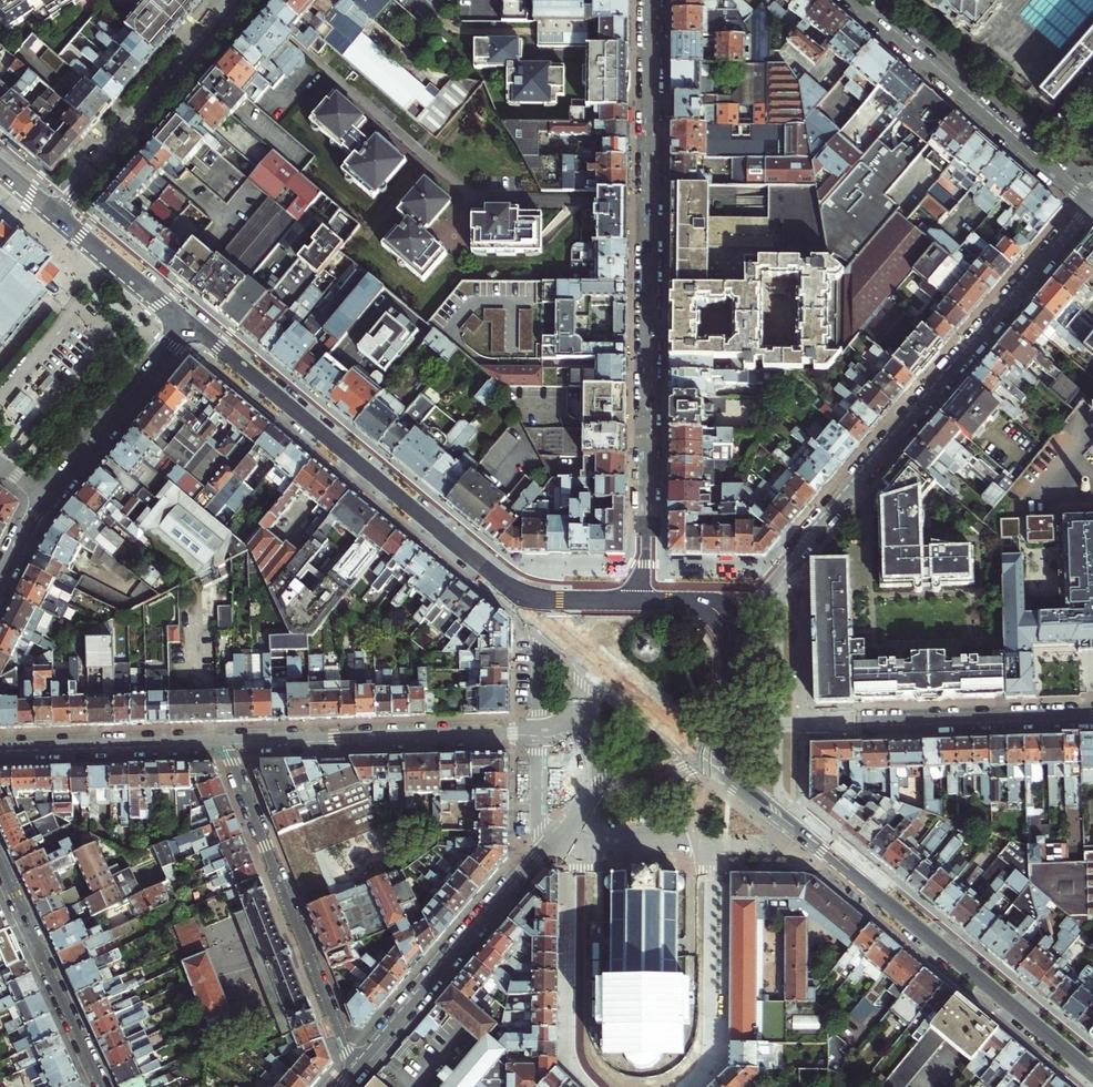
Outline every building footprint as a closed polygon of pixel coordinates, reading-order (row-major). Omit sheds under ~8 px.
[(5,32),(30,16),(34,22),(43,28),(82,3),(85,0),(0,0),(0,27),(5,32)] [(145,3),(144,2),(134,13),(136,15),(125,28),(157,55),(164,47),(180,28),(198,8),(205,0),(148,0),(145,3)] [(277,0),(271,6),(266,13),(293,37),(308,49),(311,46),(319,53),(327,43),(316,33),(277,0)] [(316,33),(326,22),(325,17),(305,0),(277,0),(316,33)] [(417,122),(437,99),(362,33),(371,23),(374,26),(377,24),(374,22),(355,5),(349,0),(305,0),(325,17),(326,22),(316,33),(327,43),(417,122)] [(374,22),(393,0),(359,0),(355,5),(374,22)] [(525,21),(525,11),(524,11),(524,0),(501,0),(501,11),(499,11),(499,21),(525,21)] [(536,22),(538,22),(629,22),(629,0),(536,0),(536,22)] [(732,0),(673,0),(673,13),(710,13),(738,13),(732,0)] [(732,0),(738,13),(744,26),(756,13),(743,1),(744,0),(733,0),(732,0)] [(764,4),(756,13),(744,26),(748,37),(770,37),(770,33),(784,16),(799,0),(767,0),(764,4)] [(784,16),(794,25),(788,31),(786,29),(781,36),(788,42),(824,0),(799,0),(784,16)] [(801,54),(812,43),(803,35),(811,26),(819,34),(838,12),(831,7),(824,0),(788,42),(801,54)] [(935,10),(936,9),(945,17),(944,18),(958,30),(961,26),(962,28),(964,26),(971,32),(970,33),(975,37),(976,36),(977,37),(981,32),(980,31),(982,29),(984,29),(987,25),(986,24),(992,17),(993,18),(997,14),(996,13),(999,10),(1000,11),(1004,6),(1002,5),(1004,3),(1000,0),(999,2),(997,0),(998,0),(924,0),(935,10)] [(838,12),(819,34),(828,41),(820,50),(812,43),(801,54),(789,69),(799,84),(806,77),(829,50),(852,24),(845,18),(838,12)] [(293,37),(266,13),(263,16),(260,19),(288,43),(291,40),(293,37)] [(673,24),(673,37),(705,37),(710,37),(710,13),(673,13),(673,24)] [(738,13),(710,13),(710,37),(715,37),(748,37),(744,26),(738,13)] [(305,63),(304,56),(288,43),(260,19),(251,29),(242,40),(285,77),(288,79),(299,67),(302,67),(305,63)] [(152,61),(157,55),(125,28),(116,38),(112,35),(112,32),(101,21),(95,28),(100,32),(144,70),(152,61)] [(629,38),(629,22),(538,22),(538,46),(588,47),(629,47),(629,38)] [(852,24),(829,50),(844,63),(821,90),(806,77),(799,84),(806,122),(814,112),(845,76),(874,44),(861,33),(852,24)] [(140,75),(144,70),(100,32),(96,37),(96,40),(108,50),(104,55),(134,81),(140,75)] [(1040,94),(1054,106),(1071,86),(1092,61),(1092,33),(1057,74),(1040,94)] [(705,37),(673,37),(673,49),(673,65),(714,65),(739,65),(748,65),(748,37),(715,37),(715,59),(705,59),(705,37)] [(770,37),(748,37),(748,65),(769,65),(769,51),(770,37)] [(285,77),(242,40),(237,45),(231,53),(269,86),(273,90),(285,77)] [(509,68),(508,102),(513,102),(513,104),(552,104),(552,103),(558,103),(558,96),(565,96),(565,66),(552,66),(552,64),(519,64),(519,58),(522,58),(523,41),(520,41),(520,40),(487,40),(487,41),(476,41),(475,69),(498,69),(498,67),(509,68)] [(874,44),(845,76),(852,82),(845,89),(864,105),(899,65),(888,56),(874,44)] [(572,110),(629,110),(629,82),(629,77),(628,77),(628,64),(629,64),(629,63),(629,47),(588,47),(587,100),(573,100),(572,110)] [(17,63),(0,48),(0,84),(17,63)] [(131,85),(134,81),(104,55),(99,60),(88,50),(85,50),(81,55),(95,67),(125,92),(131,85)] [(780,51),(769,51),(769,65),(779,65),(780,51)] [(269,86),(231,53),(224,60),(215,70),(247,98),(254,104),(269,86)] [(13,93),(5,87),(8,86),(11,83),(12,82),(12,79),(10,77),(11,75),(22,84),(30,74),(17,63),(0,84),(0,110),(13,93)] [(121,96),(125,92),(95,67),(90,73),(78,63),(74,63),(70,68),(71,69),(113,106),(121,96)] [(748,65),(739,65),(739,89),(733,96),(710,96),(673,96),(673,100),(673,105),(717,105),(716,125),(806,125),(806,122),(799,84),(789,69),(787,65),(779,65),(769,65),(748,65)] [(713,77),(714,65),(673,65),(673,74),(673,96),(710,96),(711,77),(713,77)] [(879,97),(890,106),(914,79),(907,72),(899,65),(864,105),(839,134),(812,164),(815,178),(825,187),(817,195),(818,199),(823,203),(878,140),(895,121),(890,117),(885,113),(854,148),(844,140),(863,118),(867,117),(881,101),(879,97)] [(104,115),(113,106),(71,69),(51,92),(61,101),(93,128),(104,115)] [(208,79),(200,88),(231,115),(232,116),(247,98),(215,70),(208,79)] [(51,92),(30,74),(22,84),(13,93),(0,110),(0,130),(1,132),(8,138),(40,99),(53,110),(61,101),(51,92)] [(437,99),(417,122),(435,138),(436,139),(444,130),(467,103),(484,84),(455,78),(437,99)] [(890,106),(890,107),(895,112),(890,117),(895,121),(896,120),(924,88),(920,84),(914,79),(890,106)] [(193,96),(184,106),(214,133),(215,133),(231,115),(200,88),(193,96)] [(924,88),(896,120),(920,141),(918,143),(920,145),(914,152),(901,141),(892,151),(878,140),(823,203),(819,207),(828,260),(843,274),(847,270),(896,212),(899,208),(885,196),(931,142),(955,114),(938,100),(924,88)] [(367,122),(334,93),(310,121),(343,150),(344,149),(354,158),(342,172),(373,199),(406,161),(379,138),(372,145),(358,133),(367,122)] [(50,113),(53,110),(40,99),(8,138),(16,144),(22,149),(50,113)] [(88,135),(93,128),(61,101),(53,110),(50,113),(66,127),(82,141),(88,135)] [(716,125),(717,105),(673,105),(673,112),(672,125),(716,125)] [(180,112),(175,117),(206,143),(222,158),(227,152),(210,138),(214,133),(184,106),(180,112)] [(570,110),(570,125),(629,125),(629,120),(629,110),(572,110),(570,110)] [(812,164),(839,134),(814,112),(806,122),(806,125),(812,164)] [(38,162),(66,127),(50,113),(22,149),(31,156),(38,162)] [(966,124),(955,114),(931,142),(937,146),(925,160),(943,176),(955,162),(979,135),(966,124)] [(171,122),(154,142),(183,168),(206,143),(175,117),(171,122)] [(578,143),(629,144),(629,140),(629,131),(629,125),(570,125),(506,124),(542,191),(563,191),(563,175),(563,158),(578,158),(578,143)] [(766,159),(765,186),(768,186),(816,186),(815,178),(812,164),(806,125),(716,125),(672,125),(672,134),(672,158),(697,158),(733,159),(766,159)] [(53,174),(82,141),(66,127),(38,162),(45,168),(53,174)] [(960,184),(959,185),(968,193),(969,192),(1002,155),(990,144),(979,135),(955,162),(960,167),(952,177),(960,184)] [(164,170),(171,176),(177,182),(180,181),(188,172),(183,168),(154,142),(149,147),(144,153),(164,170)] [(578,143),(578,158),(628,158),(628,150),(629,144),(578,143)] [(248,181),(269,198),(297,223),(312,205),(321,193),(299,175),(273,152),(258,170),(248,181)] [(139,159),(159,176),(164,170),(144,153),(139,159)] [(998,205),(1024,174),(1012,163),(1002,155),(969,192),(975,197),(973,200),(973,201),(975,204),(989,216),(998,205)] [(563,158),(563,175),(628,175),(628,166),(628,158),(578,158),(563,158)] [(697,170),(697,158),(672,158),(672,163),(672,175),(672,186),(709,186),(713,186),(713,178),(701,178),(701,171),(697,170)] [(128,172),(160,200),(171,187),(159,176),(139,159),(133,166),(128,172)] [(766,159),(733,159),(733,186),(765,186),(766,159)] [(149,213),(160,200),(128,172),(123,178),(117,185),(149,213)] [(1032,181),(1024,174),(998,205),(1005,212),(998,220),(998,224),(1004,229),(1008,224),(1040,187),(1032,181)] [(563,175),(563,191),(596,192),(628,192),(628,182),(628,175),(563,175)] [(429,227),(450,203),(425,181),(397,213),(408,222),(400,231),(397,228),(382,246),(423,282),(447,255),(429,239),(431,237),(430,228),(429,227)] [(129,237),(149,213),(117,185),(113,189),(96,210),(114,225),(129,237)] [(709,232),(709,186),(672,186),(672,235),(672,259),(671,288),(745,288),(745,270),(756,271),(756,259),(799,260),(809,260),(828,260),(819,207),(823,203),(818,199),(817,195),(816,186),(768,186),(768,232),(709,232)] [(184,214),(191,205),(171,187),(160,200),(149,213),(129,237),(139,246),(149,254),(184,214)] [(1040,187),(1008,224),(1013,229),(1021,219),(1029,225),(1052,198),(1046,193),(1040,187)] [(596,210),(628,210),(628,201),(628,198),(628,192),(596,192),(596,202),(596,210)] [(948,213),(929,196),(921,204),(941,222),(948,213)] [(297,223),(269,198),(216,262),(193,290),(209,304),(221,314),(250,279),(264,262),(279,245),(297,223)] [(1033,231),(1024,242),(1029,247),(1046,227),(1063,208),(1052,198),(1029,225),(1028,226),(1033,231)] [(213,223),(191,205),(184,214),(190,219),(191,220),(201,229),(198,229),(190,238),(196,244),(213,223)] [(331,221),(312,205),(297,223),(279,245),(286,251),(284,253),(297,263),(299,260),(331,221)] [(299,260),(318,276),(324,270),(339,251),(359,226),(340,210),(331,221),(299,260)] [(471,214),(471,254),(541,253),(541,239),(540,213),(518,213),(518,210),(494,210),(494,214),(486,214),(471,214)] [(595,220),(595,210),(586,210),(581,214),(581,230),(588,230),(588,220),(595,220)] [(596,210),(595,210),(595,220),(595,245),(628,245),(628,215),(628,210),(596,210)] [(894,362),(922,328),(915,322),(889,300),(913,271),(934,245),(916,230),(896,212),(847,270),(846,350),(849,346),(860,333),(875,346),(894,362)] [(184,214),(149,254),(156,260),(162,265),(163,266),(181,245),(178,243),(185,235),(180,231),(182,229),(185,229),(189,223),(189,222),(189,220),(190,219),(184,214)] [(0,222),(0,348),(26,316),(27,317),(35,308),(34,307),(49,289),(54,293),(59,288),(53,284),(54,283),(49,278),(57,268),(45,258),(47,256),(41,251),(46,245),(48,247),(49,247),(50,247),(51,246),(52,245),(53,244),(52,243),(51,242),(28,222),(27,222),(25,222),(24,222),(23,223),(23,224),(23,226),(24,227),(25,228),(20,233),(14,228),(12,231),(1,221),(0,222)] [(922,224),(916,230),(934,245),(951,260),(961,249),(941,232),(931,231),(922,224)] [(962,247),(966,251),(971,245),(972,246),(975,245),(984,253),(987,253),(979,262),(1001,280),(1006,274),(1012,267),(994,253),(988,247),(973,235),(962,247)] [(1002,244),(994,253),(1012,267),(1017,261),(1022,255),(1012,245),(999,235),(993,241),(995,242),(998,241),(1000,243),(1002,244)] [(1082,248),(1074,257),(1092,273),(1092,235),(1082,248)] [(181,245),(163,266),(167,269),(171,273),(196,244),(190,238),(188,237),(186,238),(181,245)] [(1024,242),(1019,237),(1012,245),(1022,255),(1026,251),(1029,247),(1024,242)] [(196,244),(171,273),(184,283),(193,290),(216,262),(196,244)] [(595,245),(574,245),(572,248),(571,252),(571,256),(571,261),(582,261),(588,261),(627,262),(628,253),(628,245),(595,245)] [(934,245),(913,271),(924,281),(968,318),(979,305),(990,293),(951,260),(934,245)] [(979,262),(966,251),(962,247),(961,249),(951,260),(990,293),(996,286),(1001,280),(979,262)] [(1074,257),(1070,263),(1063,270),(1084,288),(1088,283),(1092,288),(1092,273),(1074,257)] [(830,277),(840,277),(843,274),(828,260),(809,260),(809,266),(799,266),(799,260),(756,259),(756,271),(745,270),(745,288),(671,288),(671,295),(671,340),(671,359),(745,359),(745,371),(757,371),(788,371),(797,371),(806,371),(806,366),(817,366),(817,372),(824,372),(829,372),(839,359),(845,352),(830,352),(830,343),(833,343),(833,331),(830,331),(830,298),(833,298),(833,286),(830,286),(830,277)] [(586,284),(627,284),(627,262),(588,261),(582,261),(582,268),(586,268),(586,284)] [(324,331),(327,334),(327,333),(332,338),(340,344),(385,289),(354,263),(318,308),(327,316),(360,276),(366,280),(324,331)] [(1092,300),(1092,296),(1084,288),(1063,270),(1058,276),(1053,282),(1083,309),(1085,310),(1092,300)] [(233,324),(241,331),(269,297),(279,284),(270,276),(260,288),(250,279),(221,314),(233,324)] [(968,318),(924,281),(919,286),(920,290),(933,301),(927,308),(956,333),(963,324),(968,318)] [(481,369),(510,369),(543,369),(544,359),(544,336),(544,303),(544,283),(464,282),(428,325),(435,330),(459,350),(473,362),(481,369)] [(1083,309),(1053,282),(1045,292),(1034,304),(1066,330),(1079,314),(1083,309)] [(544,336),(544,359),(558,359),(598,359),(627,360),(627,312),(627,284),(586,284),(571,283),(559,283),(544,283),(544,303),(558,303),(558,336),(544,336)] [(298,326),(324,295),(311,285),(288,313),(260,347),(269,354),(273,357),(298,326)] [(269,297),(241,331),(253,341),(260,347),(288,313),(269,297)] [(1066,330),(1034,304),(1029,310),(1023,318),(1050,341),(1057,332),(1078,350),(1080,347),(1084,351),(1087,348),(1086,347),(1066,330)] [(927,308),(926,308),(915,322),(922,328),(944,346),(951,338),(956,333),(927,308)] [(332,353),(306,385),(319,396),(328,404),(356,370),(367,356),(400,316),(393,310),(360,351),(361,352),(355,359),(338,345),(332,353)] [(367,356),(387,372),(420,332),(400,316),(367,356)] [(322,328),(309,318),(301,329),(276,360),(279,363),(292,373),(293,374),(318,344),(313,339),(322,328)] [(1044,348),(1050,341),(1023,318),(1017,324),(1012,331),(1049,364),(1053,359),(1050,356),(1050,353),(1044,348)] [(298,326),(273,357),(276,360),(301,329),(298,326)] [(944,346),(922,328),(894,362),(915,380),(930,363),(944,346)] [(435,330),(425,342),(449,362),(459,350),(435,330)] [(1039,381),(1074,411),(1086,397),(1049,364),(1012,331),(1005,339),(998,346),(1039,381)] [(332,338),(327,333),(327,334),(318,344),(293,374),(302,382),(306,385),(332,353),(325,347),(332,338)] [(894,362),(875,346),(869,352),(880,362),(875,368),(905,393),(911,385),(915,380),(894,362)] [(1034,387),(1039,381),(998,346),(994,351),(990,356),(1018,380),(1022,376),(1034,387)] [(1011,394),(1028,408),(1031,405),(1025,400),(1028,397),(1019,390),(1024,385),(1018,380),(990,356),(985,362),(980,368),(1011,394)] [(598,368),(627,368),(627,363),(627,360),(598,359),(598,368)] [(745,371),(745,359),(671,359),(671,367),(671,374),(745,373),(745,371)] [(170,387),(188,402),(192,396),(193,393),(198,388),(198,383),(205,373),(191,361),(181,374),(170,387)] [(854,362),(849,368),(853,371),(894,405),(899,399),(905,393),(875,368),(872,365),(866,372),(854,362)] [(356,370),(328,404),(345,418),(356,426),(383,393),(377,388),(383,381),(383,380),(383,379),(383,376),(379,373),(377,373),(372,378),(360,367),(356,371),(356,370)] [(566,383),(566,387),(567,387),(585,387),(626,387),(627,378),(627,368),(598,368),(570,368),(569,383),(566,383)] [(1009,414),(1015,419),(1020,413),(1006,401),(1011,394),(980,368),(975,374),(969,381),(1009,414)] [(557,387),(558,369),(543,369),(510,369),(481,369),(494,379),(503,387),(557,387)] [(757,385),(757,371),(745,371),(745,373),(671,374),(671,386),(671,397),(703,397),(716,397),(716,390),(723,390),(725,389),(726,388),(726,386),(726,384),(738,384),(738,385),(748,385),(748,384),(757,385)] [(894,405),(853,371),(847,377),(856,386),(850,394),(881,420),(889,412),(894,405)] [(188,402),(195,408),(198,405),(202,401),(217,383),(212,379),(205,373),(198,383),(198,388),(193,393),(192,396),(188,402)] [(486,407),(503,387),(494,379),(477,399),(486,407)] [(969,439),(980,448),(988,438),(1009,414),(969,381),(955,397),(949,405),(940,414),(969,439)] [(223,388),(217,383),(202,401),(205,404),(199,412),(210,421),(231,395),(223,388)] [(881,420),(850,394),(838,384),(833,390),(842,398),(836,404),(846,412),(870,433),(876,427),(881,420)] [(208,423),(210,421),(199,412),(198,411),(195,408),(188,402),(170,387),(164,394),(158,402),(185,425),(198,436),(208,423)] [(567,429),(567,387),(566,387),(557,387),(503,387),(519,418),(525,429),(567,429)] [(585,387),(585,429),(626,429),(626,419),(626,400),(626,387),(585,387)] [(778,398),(782,387),(763,387),(763,398),(778,398)] [(379,446),(408,411),(385,391),(383,393),(356,426),(371,439),(379,446)] [(231,395),(210,421),(208,423),(220,433),(243,405),(237,400),(231,395)] [(435,408),(436,407),(421,395),(408,411),(379,446),(386,452),(393,458),(422,424),(435,408)] [(703,405),(703,397),(671,397),(671,413),(670,431),(703,431),(703,418),(714,418),(714,415),(703,415),(703,413),(714,413),(714,407),(711,405),(703,405)] [(817,402),(814,407),(822,414),(860,446),(866,438),(870,433),(846,412),(836,404),(828,397),(822,404),(819,402),(817,402)] [(774,410),(778,398),(763,398),(758,398),(758,406),(755,406),(755,414),(752,414),(752,423),(750,423),(750,431),(766,431),(767,427),(774,410)] [(154,407),(148,413),(167,430),(174,435),(176,435),(177,435),(178,434),(185,425),(158,402),(154,407)] [(243,405),(220,433),(208,423),(198,436),(224,458),(226,460),(236,447),(225,438),(248,410),(246,408),(243,405)] [(255,415),(248,410),(225,438),(236,447),(260,419),(255,415)] [(162,436),(167,430),(148,413),(146,416),(143,419),(162,436)] [(822,414),(804,435),(842,467),(851,456),(860,446),(822,414)] [(969,439),(940,414),(934,421),(928,428),(994,485),(1001,477),(980,460),(979,462),(974,458),(975,457),(966,449),(966,450),(962,447),(969,439)] [(162,436),(143,419),(139,425),(136,428),(134,431),(162,454),(169,445),(169,444),(169,442),(169,441),(162,436)] [(236,447),(226,460),(238,470),(272,429),(267,425),(260,419),(236,447)] [(429,430),(422,424),(393,458),(408,470),(423,483),(470,427),(468,424),(461,423),(458,426),(447,439),(445,438),(446,437),(438,430),(437,431),(435,429),(429,430)] [(174,435),(167,430),(162,436),(169,441),(169,442),(169,444),(169,445),(162,454),(201,486),(205,481),(217,466),(224,458),(198,436),(185,425),(178,434),(177,435),(176,435),(174,435)] [(448,503),(479,465),(463,451),(477,434),(476,430),(470,426),(470,427),(423,483),(435,493),(448,503)] [(804,435),(796,428),(792,433),(793,436),(807,449),(801,456),(830,480),(836,473),(842,467),(804,435)] [(991,488),(994,485),(928,428),(923,434),(917,442),(949,470),(954,474),(961,466),(971,474),(973,472),(991,488)] [(282,437),(272,429),(238,470),(215,498),(203,512),(224,529),(255,492),(244,484),(257,468),(257,466),(254,463),(259,456),(261,461),(264,463),(261,467),(264,470),(254,481),(260,486),(268,476),(293,446),(282,437)] [(567,429),(525,429),(540,457),(561,457),(584,457),(626,457),(626,442),(626,429),(585,429),(567,429)] [(522,441),(509,430),(479,465),(448,503),(468,520),(481,531),(507,499),(508,498),(497,489),(503,481),(495,474),(522,441)] [(162,454),(134,431),(129,436),(122,445),(161,477),(203,512),(215,498),(201,486),(162,454)] [(715,432),(715,431),(703,431),(670,431),(670,439),(670,445),(733,445),(733,431),(718,431),(718,440),(712,440),(712,434),(714,433),(715,432)] [(936,483),(953,498),(958,492),(950,485),(951,484),(943,477),(949,470),(917,442),(911,448),(904,456),(936,483)] [(109,461),(148,493),(161,477),(122,445),(115,454),(109,461)] [(734,445),(733,445),(670,445),(670,455),(670,460),(725,461),(725,454),(728,454),(729,453),(730,452),(730,451),(734,451),(734,445)] [(275,500),(280,503),(313,463),(304,455),(293,446),(268,476),(281,487),(277,492),(280,494),(275,500)] [(776,452),(772,456),(789,469),(796,475),(818,494),(824,487),(830,480),(801,456),(794,464),(781,453),(779,452),(776,452)] [(936,483),(904,456),(882,482),(891,489),(888,492),(886,495),(884,494),(880,494),(881,554),(883,555),(883,569),(882,569),(882,575),(879,575),(879,589),(890,589),(890,588),(914,588),(914,590),(914,592),(915,592),(917,593),(919,593),(920,592),(921,592),(922,590),(922,589),(922,582),(931,582),(932,590),(932,591),(934,592),(935,593),(936,593),(937,592),(938,592),(938,591),(939,590),(940,588),(939,586),(962,586),(962,587),(975,587),(975,574),(972,573),(971,551),(931,545),(931,551),(920,552),(925,517),(915,509),(936,483)] [(561,458),(561,457),(540,457),(551,479),(561,479),(561,458)] [(582,473),(582,480),(625,480),(626,467),(626,457),(584,457),(584,472),(582,473)] [(205,481),(201,486),(215,498),(238,470),(226,460),(224,458),(217,466),(220,469),(222,466),(224,467),(210,485),(205,481)] [(727,467),(727,461),(725,461),(670,460),(670,477),(670,486),(710,486),(715,486),(715,469),(725,469),(727,467)] [(247,552),(250,551),(245,546),(224,529),(203,512),(161,477),(148,493),(109,461),(105,466),(101,471),(139,504),(126,520),(148,539),(195,579),(231,560),(247,552)] [(270,592),(300,555),(287,545),(284,547),(268,534),(296,500),(296,495),(299,491),(303,495),(310,501),(311,501),(318,507),(337,483),(332,479),(318,468),(313,463),(280,503),(245,546),(250,551),(260,572),(270,592)] [(780,494),(796,475),(789,469),(772,488),(780,494)] [(101,471),(94,479),(87,487),(126,520),(139,504),(101,471)] [(982,498),(995,508),(1017,480),(1006,471),(1001,477),(994,485),(991,488),(982,498)] [(818,494),(796,475),(780,494),(802,513),(810,504),(818,494)] [(549,494),(549,502),(548,553),(562,553),(569,554),(571,554),(571,498),(572,480),(561,479),(551,479),(549,483),(549,486),(549,489),(549,494)] [(572,480),(571,498),(591,499),(601,499),(625,499),(625,488),(625,480),(582,480),(572,480)] [(764,481),(753,495),(791,526),(797,519),(802,513),(780,494),(772,488),(764,481)] [(306,534),(313,540),(318,533),(324,526),(350,494),(345,490),(337,483),(318,507),(312,514),(320,519),(317,521),(306,534)] [(534,484),(515,506),(507,499),(481,531),(489,538),(498,545),(520,518),(531,505),(536,499),(540,493),(542,491),(534,484)] [(744,487),(724,487),(723,494),(712,494),(712,492),(711,492),(710,486),(670,486),(670,498),(670,505),(704,505),(721,506),(737,506),(737,505),(738,503),(741,496),(744,487)] [(126,520),(87,487),(81,494),(75,502),(109,530),(113,525),(131,540),(133,538),(142,545),(148,539),(126,520)] [(741,496),(738,503),(753,516),(757,519),(780,539),(785,532),(791,526),(753,495),(744,487),(741,496)] [(4,526),(7,519),(15,502),(9,497),(0,489),(0,524),(4,526)] [(532,553),(542,553),(548,553),(549,502),(549,494),(540,493),(536,499),(536,505),(531,505),(520,518),(523,522),(523,552),(532,553)] [(342,527),(358,542),(360,539),(378,517),(371,512),(357,500),(350,494),(324,526),(318,533),(324,538),(332,528),(332,527),(338,532),(342,527)] [(571,554),(581,554),(590,554),(591,519),(591,499),(571,498),(571,554)] [(591,499),(591,519),(590,554),(599,555),(608,555),(609,513),(601,513),(601,507),(601,499),(591,499)] [(625,520),(625,499),(601,499),(601,507),(601,513),(609,513),(608,555),(617,555),(625,555),(625,520)] [(118,562),(130,548),(109,530),(75,502),(71,508),(64,516),(97,545),(106,552),(118,562)] [(753,516),(738,503),(737,505),(737,506),(737,516),(753,516)] [(704,505),(670,505),(670,511),(670,516),(687,517),(704,517),(710,517),(716,517),(716,509),(704,509),(704,505)] [(737,506),(721,506),(721,517),(730,518),(737,518),(737,516),(737,506)] [(93,554),(97,545),(64,516),(59,522),(52,530),(52,531),(76,545),(80,541),(89,545),(90,548),(88,551),(92,553),(93,554)] [(670,555),(678,555),(687,555),(687,517),(670,516),(670,531),(670,555)] [(737,556),(745,556),(754,556),(754,522),(757,519),(753,516),(737,516),(737,518),(737,529),(737,556)] [(332,574),(351,590),(368,570),(398,534),(389,526),(378,517),(360,539),(358,542),(332,574)] [(704,522),(704,517),(687,517),(687,555),(695,555),(703,556),(704,530),(704,524),(704,522)] [(703,556),(710,556),(720,556),(721,517),(716,517),(710,517),(710,519),(712,520),(713,520),(713,524),(709,524),(708,522),(704,522),(704,524),(704,530),(703,556)] [(730,518),(721,517),(720,556),(726,556),(737,556),(737,529),(737,518),(730,518)] [(523,522),(520,518),(498,545),(503,549),(508,552),(523,552),(523,522)] [(757,519),(754,522),(754,556),(759,556),(765,556),(775,545),(780,539),(757,519)] [(1006,698),(1036,698),(1035,669),(1034,669),(1034,647),(1079,646),(1080,652),(1090,652),(1092,652),(1092,519),(1062,520),(1065,611),(1068,611),(1068,616),(1023,617),(1021,547),(1054,546),(1053,520),(1000,522),(1000,538),(1001,589),(1002,615),(1001,615),(1002,640),(1003,640),(1003,657),(1004,673),(1005,692),(1006,698)] [(76,545),(52,531),(45,543),(39,554),(69,571),(74,563),(82,548),(76,545)] [(333,612),(351,590),(332,574),(314,597),(295,581),(328,541),(324,538),(318,533),(313,540),(300,555),(270,592),(291,637),(308,637),(313,636),(328,618),(333,612)] [(398,534),(368,570),(373,574),(371,577),(377,582),(409,543),(405,539),(398,534)] [(393,578),(398,582),(422,554),(417,549),(409,543),(377,582),(372,589),(377,594),(384,586),(386,587),(393,578)] [(106,552),(97,545),(93,554),(92,553),(90,562),(101,567),(103,564),(104,562),(101,560),(106,552)] [(250,551),(247,552),(248,575),(260,572),(250,551)] [(118,562),(106,552),(101,560),(104,562),(103,564),(123,582),(129,572),(118,562)] [(76,590),(82,578),(72,572),(69,571),(39,554),(36,561),(32,568),(75,589),(76,590)] [(390,613),(393,616),(414,590),(435,565),(429,559),(422,554),(398,582),(405,588),(392,603),(396,606),(390,613)] [(814,563),(812,563),(814,623),(812,624),(812,633),(812,645),(815,645),(817,705),(853,704),(853,700),(865,700),(865,701),(891,700),(892,700),(892,699),(892,696),(901,695),(913,695),(915,696),(917,700),(918,701),(919,701),(920,701),(921,701),(922,701),(922,699),(937,699),(937,700),(938,701),(939,701),(940,701),(941,700),(942,700),(943,699),(944,696),(945,694),(958,694),(966,693),(967,698),(994,697),(994,696),(995,696),(995,693),(1005,692),(1004,673),(1003,657),(992,657),(992,664),(977,664),(977,661),(968,662),(968,665),(965,665),(965,662),(960,662),(960,665),(956,665),(952,665),(950,664),(948,664),(946,663),(944,661),(944,660),(939,660),(939,656),(914,656),(914,660),(911,660),(911,663),(908,664),(906,665),(902,666),(899,666),(896,666),(895,666),(894,666),(894,663),(889,664),(889,667),(886,668),(886,664),(877,664),(877,667),(861,667),(861,660),(864,660),(864,655),(862,655),(862,653),(864,653),(864,644),(852,644),(851,621),(850,621),(849,588),(846,588),(846,565),(848,565),(848,562),(814,563)] [(415,626),(418,628),(420,626),(456,582),(448,575),(435,565),(414,590),(423,598),(420,603),(424,606),(413,620),(417,623),(415,626)] [(71,596),(75,589),(32,568),(29,574),(25,583),(57,599),(58,599),(62,592),(71,596)] [(82,576),(82,578),(76,590),(113,609),(125,614),(129,612),(144,604),(159,597),(141,582),(129,600),(82,576)] [(456,582),(420,626),(428,632),(433,627),(452,642),(456,637),(464,628),(483,604),(478,600),(464,588),(456,582)] [(53,607),(57,599),(25,583),(21,590),(17,598),(46,612),(59,619),(63,612),(53,607)] [(31,642),(51,652),(53,652),(60,648),(56,646),(44,640),(45,639),(35,634),(46,612),(17,598),(8,614),(1,627),(31,642)] [(452,642),(442,654),(451,654),(468,654),(498,617),(493,612),(483,604),(464,628),(469,632),(461,642),(456,637),(452,642)] [(234,631),(233,607),(219,607),(219,625),(220,631),(234,631)] [(125,614),(113,609),(109,617),(114,620),(125,614)] [(333,612),(328,618),(339,621),(339,614),(333,612)] [(66,616),(64,621),(73,626),(76,621),(66,616)] [(508,653),(508,647),(508,638),(508,625),(498,617),(468,654),(508,653)] [(113,621),(87,634),(88,669),(101,669),(103,693),(89,694),(90,726),(105,726),(116,726),(114,667),(113,621)] [(31,642),(1,627),(0,630),(0,652),(12,658),(21,662),(26,665),(27,665),(35,661),(24,656),(31,642)] [(168,627),(169,643),(180,642),(179,627),(168,627)] [(302,720),(311,720),(310,687),(302,688),(301,660),(298,658),(288,659),(288,651),(309,651),(308,637),(291,637),(270,638),(271,656),(272,679),(289,679),(289,685),(289,689),(291,720),(302,720)] [(75,640),(70,643),(71,687),(72,727),(80,727),(90,726),(89,694),(88,686),(80,686),(78,645),(75,640)] [(256,721),(252,651),(235,651),(235,664),(237,722),(247,722),(256,721)] [(271,656),(264,656),(264,651),(252,651),(256,721),(265,721),(274,721),(272,679),(271,656)] [(0,652),(0,679),(18,670),(26,665),(21,662),(17,670),(8,666),(12,658),(0,652)] [(51,652),(36,661),(38,728),(48,728),(55,727),(54,692),(51,692),(51,695),(48,695),(48,701),(44,701),(44,695),(45,695),(48,692),(48,681),(54,680),(53,669),(48,670),(45,667),(45,663),(53,663),(53,652),(51,652)] [(451,654),(451,657),(459,657),(460,671),(464,671),(508,671),(508,663),(508,653),(468,654),(451,654)] [(324,656),(309,656),(310,687),(311,720),(319,720),(327,719),(325,668),(324,656)] [(356,664),(355,656),(347,656),(348,681),(349,681),(349,684),(341,685),(342,719),(351,719),(358,718),(356,664)] [(35,661),(27,665),(27,700),(30,703),(19,703),(20,728),(28,728),(38,728),(36,661),(35,661)] [(426,661),(422,661),(423,671),(419,671),(408,671),(410,717),(418,717),(426,716),(425,692),(428,692),(426,661)] [(138,663),(138,670),(131,670),(133,725),(142,725),(148,725),(147,670),(146,663),(138,663)] [(384,681),(376,681),(377,718),(386,718),(394,717),(393,682),(392,663),(384,663),(384,681)] [(237,722),(235,664),(230,664),(227,667),(228,685),(218,685),(219,693),(219,723),(228,722),(237,722)] [(377,718),(376,681),(365,681),(365,667),(362,664),(356,664),(358,718),(368,718),(377,718)] [(131,667),(114,667),(116,726),(127,725),(133,725),(131,670),(131,667)] [(341,685),(340,667),(325,668),(327,719),(335,719),(342,719),(341,685)] [(169,669),(147,670),(148,725),(160,724),(171,724),(170,695),(169,669)] [(18,670),(0,679),(0,708),(1,729),(10,729),(20,728),(19,703),(19,701),(9,701),(8,689),(19,689),(18,670)] [(408,670),(400,670),(400,682),(393,682),(394,717),(402,717),(410,717),(408,671),(408,670)] [(508,689),(508,681),(508,671),(464,671),(464,684),(452,685),(449,688),(449,691),(467,691),(508,689)] [(62,679),(54,680),(54,692),(55,727),(65,727),(72,727),(71,687),(62,688),(62,679)] [(285,683),(289,685),(289,679),(272,679),(274,721),(281,721),(281,724),(285,724),(288,723),(288,720),(291,720),(289,689),(278,689),(278,686),(281,683),(285,683)] [(461,711),(461,715),(508,714),(508,705),(508,689),(467,691),(467,703),(469,703),(469,707),(464,707),(464,711),(461,711)] [(435,716),(434,691),(428,692),(425,692),(426,716),(435,716)] [(219,693),(170,695),(171,724),(176,724),(212,723),(219,723),(219,693)] [(1080,737),(1082,776),(1082,782),(1082,784),(1092,784),(1092,736),(1080,737)] [(1047,738),(1049,806),(1056,806),(1057,805),(1056,780),(1055,780),(1054,780),(1054,778),(1064,777),(1063,737),(1055,738),(1047,738)] [(1082,776),(1080,737),(1072,737),(1063,737),(1064,777),(1065,804),(1074,804),(1073,782),(1072,780),(1071,780),(1071,777),(1082,776)] [(1024,739),(1025,778),(1027,811),(1027,817),(1038,817),(1041,816),(1042,815),(1043,814),(1044,812),(1041,738),(1033,738),(1024,739)] [(1028,846),(1029,864),(1067,863),(1067,844),(1067,840),(1053,841),(1050,841),(1049,806),(1047,738),(1044,738),(1041,738),(1044,812),(1043,814),(1042,815),(1041,816),(1038,817),(1027,817),(1028,846)] [(990,740),(992,801),(992,803),(998,803),(1000,803),(999,782),(997,782),(997,779),(1008,779),(1006,739),(998,739),(990,740)] [(1015,739),(1006,739),(1008,779),(1009,803),(1010,812),(1015,812),(1014,802),(1017,802),(1016,781),(1013,782),(1013,779),(1025,778),(1024,739),(1015,739)] [(957,741),(958,794),(958,796),(965,796),(965,775),(974,775),(973,740),(967,740),(957,741)] [(982,740),(973,740),(974,775),(981,775),(982,796),(984,796),(984,801),(992,801),(990,740),(982,740)] [(923,742),(924,768),(925,811),(933,814),(941,817),(942,817),(941,801),(934,801),(933,780),(941,780),(941,777),(940,741),(931,741),(923,742)] [(951,795),(958,794),(957,741),(948,741),(940,741),(941,777),(948,777),(948,794),(951,795)] [(907,768),(906,742),(899,742),(890,743),(891,800),(899,803),(898,786),(908,786),(907,768)] [(915,742),(906,742),(907,768),(924,768),(923,742),(915,742)] [(876,743),(861,744),(862,763),(849,762),(849,779),(849,785),(850,786),(853,787),(863,790),(862,770),(869,770),(869,772),(875,772),(875,779),(882,779),(882,791),(878,792),(878,796),(884,798),(891,800),(890,743),(876,743)] [(811,753),(811,762),(849,762),(862,763),(861,744),(817,745),(811,745),(811,753)] [(473,756),(473,777),(508,777),(508,769),(508,755),(473,756)] [(449,793),(458,793),(457,756),(449,757),(440,757),(441,785),(450,785),(449,793)] [(473,777),(473,756),(464,756),(457,756),(458,793),(473,793),(473,777)] [(436,797),(433,799),(434,822),(440,822),(442,812),(441,793),(441,785),(440,757),(432,757),(414,758),(406,758),(407,797),(407,809),(415,809),(414,800),(411,798),(411,794),(436,794),(436,797)] [(375,802),(383,802),(383,790),(391,790),(390,758),(382,759),(375,759),(375,802)] [(391,790),(391,807),(399,807),(399,797),(407,797),(406,758),(399,758),(390,758),(391,790)] [(373,807),(375,806),(375,802),(375,759),(363,759),(351,760),(369,799),(373,807)] [(325,816),(369,799),(351,760),(335,760),(317,761),(328,788),(316,793),(318,801),(325,816)] [(287,762),(304,807),(318,801),(316,793),(303,761),(296,761),(287,762)] [(313,761),(303,761),(316,793),(328,788),(317,761),(313,761)] [(287,762),(264,762),(263,770),(255,774),(262,792),(270,813),(273,820),(304,807),(287,762)] [(849,779),(849,762),(811,762),(811,770),(811,779),(849,779)] [(204,764),(190,765),(192,791),(208,785),(206,780),(212,779),(213,783),(222,779),(216,764),(204,764)] [(172,815),(178,814),(176,765),(168,765),(161,766),(162,804),(172,804),(172,815)] [(178,819),(185,819),(185,807),(192,806),(192,803),(192,791),(190,765),(183,765),(176,765),(178,814),(178,819)] [(131,767),(132,820),(142,820),(141,802),(148,801),(146,766),(138,766),(131,767)] [(148,801),(148,822),(163,822),(162,804),(161,766),(154,766),(146,766),(148,801)] [(90,768),(92,820),(100,819),(99,807),(98,805),(98,802),(112,802),(112,800),(111,767),(100,768),(90,768)] [(126,825),(132,825),(132,820),(131,767),(121,767),(111,767),(112,800),(125,800),(125,803),(122,803),(123,819),(126,819),(126,825)] [(55,814),(73,824),(74,825),(74,805),(74,797),(73,768),(64,769),(53,769),(55,814)] [(83,822),(92,821),(92,820),(90,768),(81,768),(73,768),(74,797),(74,805),(83,805),(83,822)] [(46,769),(37,770),(38,805),(39,808),(45,819),(55,814),(53,769),(46,769)] [(9,770),(3,771),(4,790),(9,793),(14,796),(15,799),(17,798),(14,790),(14,770),(9,770)] [(26,770),(14,770),(14,790),(17,798),(19,804),(21,808),(23,815),(39,808),(38,805),(37,770),(26,770)] [(3,771),(0,771),(0,805),(15,799),(14,796),(9,793),(4,790),(3,771)] [(508,794),(508,788),(508,777),(473,777),(473,793),(508,794)] [(208,785),(192,791),(192,803),(196,802),(199,808),(206,805),(228,796),(225,788),(222,779),(213,783),(208,785)] [(811,790),(811,803),(849,785),(849,779),(811,779),(811,790)] [(850,786),(849,785),(811,803),(822,812),(829,817),(853,787),(850,786)] [(863,790),(853,787),(829,817),(839,826),(843,830),(863,806),(873,794),(863,790)] [(465,803),(465,806),(477,806),(477,813),(508,814),(508,806),(508,794),(473,793),(458,793),(449,793),(441,793),(442,812),(451,812),(451,803),(465,803)] [(208,818),(193,824),(193,833),(203,829),(236,816),(232,806),(228,796),(206,805),(210,816),(208,818)] [(19,804),(17,798),(15,799),(0,805),(0,822),(17,814),(14,806),(19,804)] [(880,810),(855,840),(863,846),(868,850),(889,825),(899,813),(905,805),(899,803),(891,800),(884,798),(877,807),(880,810)] [(369,799),(325,816),(315,820),(305,824),(279,835),(288,859),(308,909),(333,899),(315,853),(320,851),(382,827),(382,826),(380,821),(373,807),(369,799)] [(304,807),(273,820),(276,827),(279,835),(305,824),(301,814),(310,810),(315,820),(325,816),(318,801),(304,807)] [(852,837),(855,840),(880,810),(877,807),(875,806),(874,805),(872,805),(871,805),(870,805),(867,809),(863,806),(843,830),(852,837)] [(889,825),(868,850),(875,857),(881,861),(923,811),(905,805),(899,813),(907,819),(896,832),(889,825)] [(0,822),(0,824),(2,829),(6,837),(45,819),(39,808),(23,815),(21,808),(18,810),(21,816),(18,817),(17,814),(0,822)] [(923,811),(881,861),(891,870),(894,872),(918,844),(912,840),(933,814),(925,811),(923,811)] [(508,832),(508,823),(508,814),(477,813),(473,813),(472,831),(508,832)] [(61,830),(55,814),(45,819),(6,837),(10,845),(13,852),(61,830)] [(236,816),(203,829),(205,836),(217,831),(220,839),(241,830),(239,824),(236,816)] [(902,879),(907,883),(931,855),(958,822),(942,817),(941,817),(938,820),(940,821),(919,846),(918,844),(894,872),(902,879)] [(397,830),(399,822),(380,821),(382,826),(397,830)] [(205,836),(203,829),(193,833),(176,840),(181,853),(193,848),(196,856),(201,854),(244,837),(243,833),(241,830),(220,839),(212,842),(209,842),(207,841),(205,836)] [(63,834),(61,830),(13,852),(15,858),(19,865),(43,853),(40,845),(42,845),(46,843),(46,842),(49,841),(49,842),(51,842),(61,838),(60,835),(63,834)] [(452,840),(452,848),(458,849),(508,850),(508,842),(508,832),(472,831),(468,831),(468,840),(452,840)] [(61,845),(65,852),(68,859),(52,866),(65,895),(69,893),(62,878),(69,875),(67,870),(80,864),(88,881),(76,887),(76,889),(83,904),(81,905),(84,910),(88,908),(93,917),(144,894),(128,859),(134,857),(88,832),(61,845)] [(917,891),(921,894),(948,862),(965,840),(959,834),(955,839),(940,856),(940,858),(937,862),(937,859),(931,855),(907,883),(917,891)] [(203,861),(206,868),(250,851),(247,844),(244,837),(201,854),(204,860),(203,861)] [(1013,841),(985,874),(949,918),(959,926),(966,932),(999,892),(1005,885),(1015,872),(1029,883),(1029,864),(1028,846),(1013,841)] [(164,845),(154,849),(163,869),(172,866),(177,863),(168,843),(164,845)] [(1084,846),(1084,862),(1092,862),(1092,845),(1084,846)] [(447,847),(446,851),(459,862),(453,869),(480,892),(485,885),(491,878),(470,860),(463,854),(458,849),(452,848),(447,847)] [(463,854),(465,851),(472,857),(470,860),(491,878),(501,867),(508,859),(508,857),(508,850),(458,849),(463,854)] [(206,868),(205,869),(208,876),(218,872),(221,879),(255,866),(252,859),(250,851),(206,868)] [(315,853),(333,899),(359,889),(355,879),(338,884),(320,851),(315,853)] [(52,866),(68,859),(65,852),(53,858),(53,859),(50,860),(47,852),(43,853),(19,865),(21,871),(25,879),(52,866)] [(448,875),(442,882),(469,904),(474,898),(480,892),(453,869),(442,859),(439,862),(437,861),(434,863),(448,875)] [(948,862),(921,894),(929,901),(935,906),(958,878),(968,865),(969,865),(962,859),(955,868),(948,862)] [(1084,862),(1067,863),(1029,864),(1029,883),(1030,884),(1050,901),(1068,916),(1084,929),(1085,930),(1092,922),(1092,862),(1084,862)] [(65,895),(52,866),(25,879),(30,891),(38,907),(65,895)] [(172,866),(163,869),(169,882),(170,883),(178,879),(172,866)] [(221,879),(213,882),(216,889),(223,886),(226,893),(260,880),(258,873),(255,866),(221,879)] [(958,878),(935,906),(943,913),(949,918),(985,874),(979,868),(965,884),(958,878)] [(442,882),(428,869),(416,883),(429,893),(457,918),(463,911),(469,904),(442,882)] [(613,875),(613,874),(611,874),(611,877),(612,877),(609,878),(607,879),(605,882),(605,884),(605,887),(607,890),(609,891),(612,892),(613,892),(613,893),(612,893),(612,895),(612,989),(610,989),(610,992),(602,991),(602,997),(601,997),(601,999),(602,999),(602,1013),(601,1013),(601,1015),(602,1015),(602,1021),(610,1021),(610,1023),(611,1023),(611,1047),(610,1047),(610,1049),(613,1049),(613,1048),(619,1048),(627,1048),(627,1050),(628,1050),(628,1053),(629,1055),(630,1058),(632,1060),(635,1063),(637,1064),(640,1065),(643,1065),(646,1065),(649,1064),(651,1063),(654,1061),(656,1059),(657,1056),(658,1054),(658,1050),(661,1050),(661,1049),(666,1049),(675,1049),(675,1050),(677,1050),(677,1048),(677,1023),(678,1023),(678,1021),(686,1021),(686,1016),(687,1016),(687,1013),(686,1013),(686,999),(687,999),(687,997),(686,997),(686,992),(678,992),(678,989),(677,989),(677,895),(679,895),(679,893),(678,893),(678,892),(680,891),(683,890),(684,888),(685,885),(684,882),(683,880),(680,878),(678,878),(678,876),(678,874),(676,874),(676,875),(662,875),(662,874),(660,874),(660,872),(659,872),(659,871),(658,871),(658,870),(656,870),(653,869),(653,870),(652,870),(652,872),(651,872),(651,875),(639,875),(639,873),(637,873),(637,871),(636,871),(636,870),(634,870),(632,870),(632,871),(631,871),(631,873),(630,873),(630,874),(627,874),(627,875),(613,875)] [(323,950),(326,955),(361,941),(390,930),(396,943),(410,973),(422,959),(424,957),(401,907),(417,901),(403,871),(359,889),(333,899),(308,909),(312,920),(318,936),(323,950)] [(560,873),(555,872),(550,872),(531,895),(545,906),(559,907),(560,873)] [(1015,872),(1005,885),(1010,889),(1002,898),(1006,902),(1014,892),(1019,897),(1027,887),(1030,884),(1029,883),(1015,872)] [(732,874),(731,941),(731,1002),(769,1003),(769,996),(763,996),(765,921),(787,921),(786,1003),(817,1003),(816,992),(826,981),(808,980),(808,920),(800,920),(800,910),(769,909),(769,901),(763,901),(763,875),(732,874)] [(813,878),(805,875),(763,875),(763,901),(769,901),(769,909),(800,910),(851,951),(872,926),(844,903),(816,880),(813,878)] [(226,893),(225,894),(228,901),(239,897),(246,912),(269,903),(265,890),(260,880),(226,893)] [(170,883),(169,882),(144,894),(93,917),(76,926),(52,937),(56,946),(60,956),(130,923),(178,900),(170,883)] [(1042,941),(1017,974),(1029,984),(1035,989),(1067,950),(1084,929),(1068,916),(1059,927),(1062,930),(1058,935),(1059,941),(1053,948),(1059,952),(1055,957),(1046,950),(1052,943),(1047,918),(1048,915),(1047,908),(1045,906),(1050,901),(1030,884),(1027,887),(1035,921),(1038,932),(1040,939),(1042,941)] [(1014,935),(1006,928),(998,922),(981,944),(992,953),(1002,962),(1035,921),(1027,887),(1019,897),(1013,905),(1028,917),(1017,931),(1014,935)] [(65,895),(38,907),(41,915),(45,922),(81,905),(83,904),(76,889),(69,893),(65,895)] [(1001,894),(999,892),(966,932),(975,939),(981,944),(998,922),(1002,918),(999,915),(1002,911),(995,906),(1001,900),(998,898),(1001,894)] [(457,918),(429,893),(419,905),(436,943),(449,928),(457,918)] [(537,911),(536,923),(559,924),(559,915),(559,907),(545,906),(531,895),(524,903),(519,909),(526,916),(529,919),(531,916),(529,915),(534,909),(537,911)] [(419,905),(417,901),(401,907),(424,957),(432,947),(436,943),(419,905)] [(246,912),(239,915),(287,1037),(317,1025),(307,1001),(307,1002),(290,959),(291,959),(289,952),(288,950),(286,946),(285,947),(269,903),(246,912)] [(84,910),(81,905),(45,922),(48,929),(52,937),(76,926),(71,916),(77,916),(85,913),(84,910)] [(529,938),(531,939),(559,940),(559,931),(559,924),(536,923),(535,923),(534,923),(534,934),(526,928),(528,926),(522,921),(526,916),(519,909),(513,916),(509,920),(529,938)] [(3,911),(0,913),(0,927),(9,923),(6,917),(3,911)] [(205,947),(199,931),(194,920),(174,927),(185,955),(205,947)] [(529,938),(509,920),(504,926),(499,933),(519,950),(529,938)] [(1012,970),(1017,974),(1042,941),(1040,939),(1038,932),(1035,921),(1002,962),(1012,970)] [(9,923),(0,927),(0,935),(12,930),(10,926),(9,923)] [(68,974),(100,959),(96,950),(115,941),(114,940),(120,938),(122,932),(127,932),(133,930),(130,923),(60,956),(64,965),(68,974)] [(1014,935),(1017,931),(1008,924),(1006,928),(1014,935)] [(836,969),(848,980),(850,978),(885,937),(879,932),(872,926),(851,951),(836,969)] [(12,930),(0,935),(0,976),(27,963),(20,947),(12,930)] [(513,957),(519,950),(499,933),(494,938),(488,945),(506,961),(508,963),(513,957)] [(895,945),(885,937),(850,978),(856,983),(866,972),(879,983),(904,953),(895,945)] [(559,956),(559,947),(559,940),(531,939),(529,938),(519,950),(522,953),(523,954),(523,956),(559,956)] [(364,947),(361,941),(326,955),(328,962),(331,970),(343,965),(349,962),(359,959),(360,958),(356,950),(364,947)] [(410,973),(396,943),(386,955),(381,952),(373,961),(401,984),(407,977),(410,973)] [(476,960),(511,990),(513,981),(502,971),(500,971),(498,969),(506,961),(488,945),(483,951),(476,960)] [(1067,950),(1035,989),(1045,997),(1049,1000),(1073,971),(1066,964),(1073,955),(1067,950)] [(513,967),(520,973),(559,974),(559,964),(559,956),(523,956),(523,954),(522,953),(522,964),(521,964),(513,957),(508,963),(513,967)] [(883,1010),(888,1015),(892,1011),(926,971),(914,961),(904,953),(879,983),(830,1041),(830,1044),(829,1061),(829,1070),(839,1074),(851,1059),(839,1049),(877,1003),(884,1009),(883,1010)] [(113,961),(110,954),(100,959),(68,974),(73,983),(79,996),(106,984),(99,970),(113,964),(113,961)] [(207,954),(183,963),(211,1038),(235,1029),(207,954)] [(363,974),(390,997),(397,989),(401,984),(373,961),(367,955),(364,957),(360,958),(359,959),(369,967),(363,974)] [(471,966),(465,973),(490,994),(496,987),(509,998),(510,995),(511,990),(476,960),(471,966)] [(386,1002),(390,997),(363,974),(349,962),(343,965),(351,972),(350,974),(358,981),(352,987),(358,992),(379,1010),(386,1002)] [(27,963),(0,976),(0,984),(2,989),(33,975),(29,968),(27,963)] [(1092,974),(1092,965),(1091,963),(1081,976),(1073,970),(1073,971),(1049,1000),(1058,1008),(1062,1012),(1092,974)] [(510,995),(525,996),(558,996),(558,985),(559,974),(520,973),(513,967),(512,969),(513,972),(515,972),(513,981),(511,990),(510,995)] [(926,971),(892,1011),(901,1019),(900,1023),(905,1027),(909,1025),(911,1027),(920,1016),(945,987),(937,980),(926,971)] [(453,986),(492,1020),(496,1016),(494,1015),(495,1014),(492,1012),(494,1010),(491,1007),(497,1000),(490,994),(465,973),(460,978),(453,986)] [(1092,1005),(1092,974),(1062,1012),(1072,1019),(1078,1024),(1092,1005)] [(33,975),(2,989),(0,990),(0,999),(2,1003),(0,1004),(0,1012),(1,1014),(10,1010),(42,995),(38,986),(33,975)] [(118,988),(114,980),(106,984),(79,996),(81,1003),(85,1011),(121,995),(139,986),(137,981),(134,980),(118,988)] [(437,1005),(415,1031),(423,1038),(437,1022),(443,1027),(451,1017),(474,1036),(448,1067),(455,1073),(487,1036),(497,1024),(492,1020),(453,986),(437,1005)] [(945,987),(920,1016),(926,1022),(918,1032),(921,1035),(919,1037),(922,1040),(958,997),(952,993),(945,987)] [(379,1010),(358,992),(345,1007),(353,1026),(353,1027),(354,1028),(356,1029),(357,1030),(359,1030),(360,1030),(361,1029),(363,1028),(372,1018),(379,1010)] [(42,995),(10,1010),(15,1022),(7,1026),(7,1028),(0,1031),(0,1034),(2,1038),(20,1030),(51,1016),(46,1004),(42,995)] [(92,1027),(143,1004),(140,999),(137,997),(125,1003),(121,995),(85,1011),(89,1019),(92,1027)] [(511,1013),(525,1013),(558,1013),(558,1003),(558,996),(525,996),(525,1005),(520,1005),(519,1006),(515,1005),(507,1005),(506,1013),(511,1013)] [(882,1086),(908,1086),(913,1080),(949,1039),(975,1061),(999,1032),(991,1025),(971,1009),(958,997),(922,1040),(888,1080),(882,1086)] [(769,1003),(731,1002),(730,1023),(730,1044),(779,1044),(830,1044),(830,1041),(830,1013),(817,1003),(786,1003),(769,1003)] [(151,1018),(144,1003),(143,1004),(92,1027),(96,1034),(99,1042),(136,1025),(151,1018)] [(1078,1024),(1085,1031),(1091,1035),(1092,1032),(1092,1005),(1078,1024)] [(558,1030),(558,1021),(558,1013),(525,1013),(525,1022),(519,1021),(513,1025),(511,1025),(511,1013),(506,1013),(502,1029),(516,1029),(558,1030)] [(883,1013),(874,1023),(878,1027),(887,1017),(883,1013)] [(56,1026),(51,1016),(20,1030),(24,1041),(16,1045),(16,1047),(10,1050),(8,1054),(11,1059),(27,1051),(61,1036),(56,1026)] [(103,1049),(106,1058),(142,1041),(148,1038),(145,1031),(140,1033),(136,1025),(99,1042),(103,1049)] [(279,1050),(282,1057),(290,1054),(304,1049),(323,1041),(320,1034),(317,1025),(287,1037),(286,1038),(289,1046),(279,1050)] [(507,1052),(507,1044),(558,1045),(558,1036),(558,1030),(516,1029),(516,1036),(507,1036),(498,1045),(507,1052),(507,1053),(507,1052)] [(975,1061),(968,1069),(982,1081),(982,1080),(1013,1044),(1007,1038),(999,1032),(975,1061)] [(64,1044),(61,1036),(27,1051),(30,1059),(13,1067),(11,1070),(14,1076),(20,1073),(67,1051),(64,1044)] [(558,1070),(557,1069),(557,1064),(557,1060),(525,1060),(508,1060),(508,1065),(503,1065),(499,1061),(507,1052),(498,1045),(487,1036),(455,1073),(448,1067),(438,1078),(446,1084),(443,1086),(477,1086),(481,1082),(486,1086),(541,1086),(558,1070)] [(409,1038),(398,1051),(402,1054),(413,1041),(409,1038)] [(145,1049),(142,1041),(106,1058),(110,1065),(113,1072),(149,1055),(155,1053),(151,1046),(145,1049)] [(314,1069),(322,1076),(328,1068),(332,1064),(323,1041),(304,1049),(310,1065),(314,1069)] [(525,1052),(525,1060),(557,1060),(558,1052),(558,1045),(507,1044),(507,1052),(525,1052)] [(730,1044),(730,1069),(767,1070),(789,1070),(789,1066),(779,1066),(779,1044),(730,1044)] [(990,1086),(1000,1086),(1027,1055),(1021,1050),(1013,1044),(982,1080),(990,1086)] [(244,1054),(259,1067),(266,1060),(272,1065),(271,1066),(279,1073),(273,1080),(282,1086),(308,1086),(291,1073),(261,1047),(244,1054)] [(290,1054),(300,1062),(291,1073),(308,1086),(312,1086),(317,1082),(322,1076),(314,1069),(310,1065),(304,1049),(290,1054)] [(67,1051),(20,1073),(22,1077),(26,1078),(38,1073),(41,1079),(44,1078),(46,1084),(39,1086),(70,1086),(82,1082),(75,1067),(67,1051)] [(162,1069),(158,1061),(153,1063),(149,1055),(113,1072),(116,1079),(120,1086),(122,1086),(152,1073),(162,1069)] [(1041,1067),(1035,1062),(1027,1055),(1000,1086),(1024,1086),(1041,1067)] [(829,1070),(829,1061),(822,1061),(820,1064),(820,1070),(829,1070)] [(206,1067),(191,1074),(197,1086),(199,1086),(203,1085),(206,1067)] [(1055,1078),(1049,1073),(1041,1067),(1024,1086),(1048,1086),(1055,1078)] [(724,1075),(717,1082),(722,1086),(754,1086),(759,1082),(767,1082),(767,1070),(730,1069),(724,1075)] [(570,1081),(565,1076),(558,1070),(541,1086),(564,1086),(570,1081)] [(381,1071),(377,1076),(367,1086),(400,1086),(381,1071)] [(182,1078),(179,1072),(177,1072),(156,1082),(152,1073),(122,1086),(163,1086),(182,1078)] [(265,1073),(260,1079),(268,1086),(267,1086),(282,1086),(273,1080),(265,1073)] [(874,1086),(882,1086),(888,1080),(882,1075),(872,1086),(874,1086)] [(431,1086),(443,1086),(446,1084),(438,1078),(431,1086)] [(1063,1084),(1055,1078),(1048,1086),(1066,1086),(1063,1084)]
